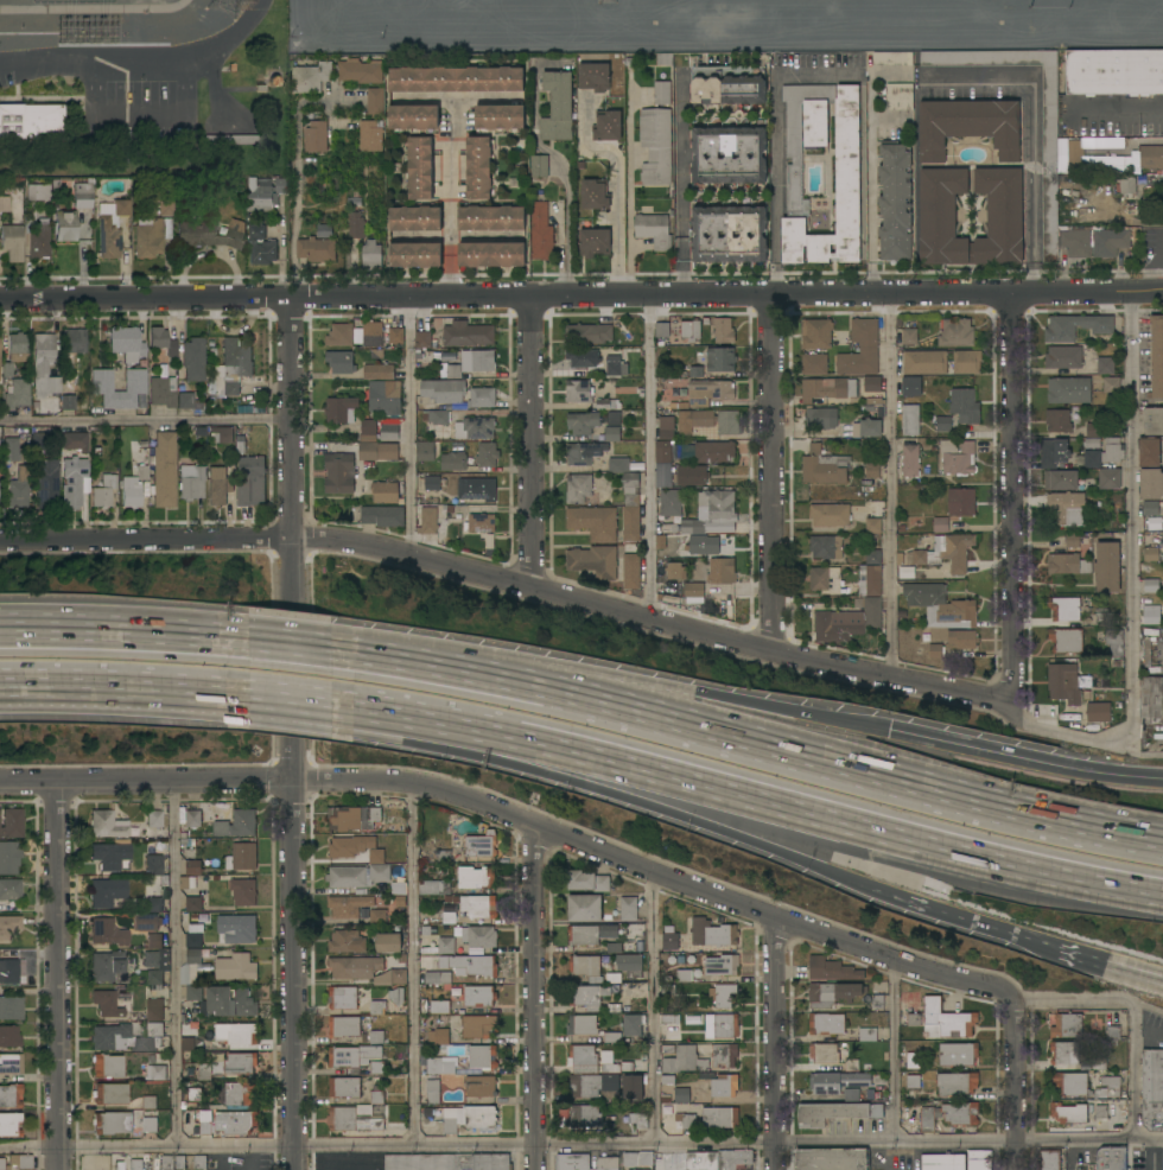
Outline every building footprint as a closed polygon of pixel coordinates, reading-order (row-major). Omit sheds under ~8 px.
[(1066,51),(1162,50),(1162,94),(1066,95),(1066,51)] [(1056,51),(1057,262),(1043,262),(1042,65),(920,66),(920,51),(1056,51)] [(913,52),(913,65),(873,65),(873,52),(913,52)] [(656,65),(656,53),(672,53),(672,65),(656,65)] [(389,93),(389,69),(402,69),(402,68),(412,68),(412,69),(434,69),(434,66),(445,66),(445,69),(468,69),(468,68),(477,68),(477,64),(502,64),(502,56),(523,56),(523,91),(389,93)] [(292,93),(292,68),(318,68),(318,61),(332,61),(332,81),(320,82),(320,93),(292,93)] [(357,62),(357,64),(382,63),(382,83),(357,83),(357,80),(338,81),(338,63),(338,62),(357,62)] [(609,64),(609,90),(605,90),(605,94),(595,94),(595,89),(579,89),(579,64),(609,64)] [(765,66),(765,87),(767,87),(767,94),(765,94),(765,103),(764,103),(764,104),(756,104),(756,103),(750,103),(750,104),(742,104),(742,103),(735,103),(735,104),(727,104),(727,103),(720,103),(720,104),(693,104),(693,103),(692,103),(692,68),(765,66)] [(540,140),(540,119),(551,119),(551,91),(542,91),(542,72),(571,72),(572,136),(573,136),(573,140),(540,140)] [(671,106),(654,106),(654,82),(671,82),(671,106)] [(913,84),(913,110),(886,110),(886,84),(913,84)] [(859,262),(839,262),(839,257),(830,257),(830,263),(783,263),(783,261),(782,261),(782,218),(787,218),(787,165),(792,165),(792,159),(787,159),(786,102),(782,102),(782,85),(858,85),(859,262)] [(368,88),(383,88),(383,113),(369,113),(369,107),(367,107),(368,88)] [(1019,101),(1019,163),(998,163),(998,150),(993,150),(993,136),(945,136),(945,163),(927,164),(927,151),(920,151),(920,102),(1019,101)] [(33,144),(0,144),(0,104),(14,104),(14,102),(21,102),(21,106),(64,106),(64,110),(62,110),(62,133),(33,133),(33,144)] [(438,106),(438,129),(434,129),(434,133),(426,133),(426,132),(420,132),(420,133),(411,133),(411,129),(407,129),(407,131),(402,131),(402,129),(389,129),(389,106),(438,106)] [(525,106),(525,128),(511,128),(511,129),(506,129),(496,129),(496,131),(485,131),(485,129),(475,129),(475,106),(525,106)] [(671,185),(642,185),(642,182),(640,182),(640,173),(642,173),(642,164),(648,164),(648,147),(641,147),(641,141),(640,141),(640,116),(641,116),(641,109),(671,109),(671,185)] [(621,141),(593,141),(592,131),(591,131),(591,126),(596,126),(596,112),(621,112),(621,141)] [(326,152),(305,152),(305,128),(310,128),(310,121),(326,121),(326,152)] [(360,121),(383,121),(383,133),(382,133),(382,152),(360,152),(360,121)] [(700,128),(713,128),(720,128),(727,128),(727,127),(735,127),(735,128),(742,129),(742,128),(750,128),(756,128),(764,128),(764,129),(765,129),(765,138),(767,138),(767,145),(765,145),(765,151),(762,154),(762,155),(765,160),(765,166),(767,166),(767,172),(765,172),(765,183),(764,183),(757,183),(750,183),(750,184),(743,184),(743,183),(736,183),(736,184),(727,184),(727,183),(720,183),(720,184),(713,184),(713,183),(701,183),(701,184),(693,184),(693,183),(692,183),(692,173),(691,173),(691,167),(692,167),(692,161),(695,158),(695,154),(692,151),(692,145),(691,145),(691,139),(692,139),(692,129),(693,129),(693,128),(700,128)] [(265,135),(265,144),(203,145),(203,135),(265,135)] [(466,136),(490,136),(490,147),(491,147),(491,158),(490,158),(490,178),(491,178),(491,189),(490,189),(490,199),(466,199),(466,136)] [(432,199),(408,201),(408,190),(407,190),(407,179),(408,179),(408,159),(407,159),(407,148),(408,148),(408,138),(431,138),(432,199)] [(1083,172),(1059,172),(1057,140),(1083,140),(1083,172)] [(881,260),(879,237),(878,237),(878,227),(883,227),(883,216),(881,216),(881,206),(878,206),(878,196),(883,196),(883,185),(879,185),(879,177),(878,177),(878,166),(883,166),(883,155),(879,155),(879,145),(905,145),(905,152),(910,152),(910,168),(905,168),(905,173),(910,173),(910,178),(905,178),(905,183),(910,183),(911,198),(905,199),(905,204),(910,204),(910,208),(905,208),(905,214),(910,214),(911,229),(907,229),(907,234),(910,234),(911,260),(881,260)] [(1139,146),(1162,146),(1162,168),(1162,170),(1158,170),(1158,168),(1139,168),(1139,146)] [(530,155),(547,155),(548,177),(530,178),(530,155)] [(920,170),(967,168),(968,193),(955,195),(955,239),(967,239),(967,243),(974,243),(974,239),(987,239),(987,193),(974,193),(973,170),(1022,168),(1023,263),(924,265),(924,263),(921,263),(920,170)] [(1119,177),(1135,176),(1136,193),(1120,195),(1119,177)] [(249,178),(286,178),(286,208),(279,208),(279,204),(273,204),(273,209),(272,209),(272,212),(249,212),(249,178)] [(28,185),(28,179),(46,179),(46,185),(49,185),(49,201),(26,201),(26,185),(28,185)] [(582,180),(606,179),(606,195),(611,195),(611,201),(610,201),(610,209),(582,209),(582,180)] [(91,208),(74,209),(74,184),(91,183),(91,208)] [(1160,201),(1159,189),(1142,189),(1142,201),(1160,201)] [(8,211),(0,211),(0,197),(8,197),(8,211)] [(98,216),(97,203),(114,203),(114,201),(129,199),(129,216),(128,216),(128,217),(117,217),(117,228),(119,228),(119,229),(120,229),(120,255),(120,259),(100,259),(98,216)] [(158,216),(158,214),(157,214),(157,210),(158,210),(158,199),(174,199),(174,216),(158,216)] [(532,202),(548,202),(548,227),(553,227),(553,261),(541,260),(530,260),(532,202)] [(459,231),(458,208),(469,208),(469,205),(478,205),(478,208),(502,208),(502,205),(511,205),(511,208),(525,208),(525,230),(459,231)] [(390,231),(389,208),(402,208),(402,206),(407,206),(407,208),(420,208),(420,206),(431,206),(431,208),(440,208),(440,231),(390,231)] [(701,208),(701,209),(713,208),(720,208),(727,208),(727,206),(736,206),(736,208),(743,208),(743,206),(750,206),(750,208),(757,208),(757,206),(764,206),(764,208),(765,208),(765,217),(767,217),(767,223),(765,223),(765,229),(762,234),(762,236),(765,239),(765,246),(767,246),(767,252),(765,252),(765,261),(764,261),(764,262),(757,262),(757,261),(750,261),(750,262),(743,262),(743,261),(736,261),(736,262),(727,262),(727,261),(722,261),(722,262),(713,262),(713,261),(701,261),(701,262),(694,262),(692,262),(692,253),(692,247),(693,247),(693,240),(697,236),(697,234),(692,230),(692,224),(691,224),(691,217),(692,217),(692,209),(693,209),(693,208),(701,208)] [(75,241),(55,241),(53,212),(75,211),(75,241)] [(349,212),(361,212),(361,217),(363,217),(363,239),(349,239),(349,212)] [(636,216),(636,215),(641,215),(641,216),(668,216),(668,235),(672,235),(672,252),(654,252),(653,239),(635,239),(635,216),(636,216)] [(134,225),(136,225),(136,218),(171,218),(171,239),(163,239),(163,254),(153,254),(153,259),(134,259),(134,225)] [(231,218),(246,223),(242,233),(228,227),(231,218)] [(216,222),(216,236),(224,236),(228,228),(244,234),(239,252),(223,246),(203,246),(203,247),(191,247),(191,246),(177,246),(177,222),(216,222)] [(28,233),(36,233),(36,224),(49,224),(49,257),(39,257),(39,260),(28,260),(28,233)] [(0,225),(21,225),(21,262),(7,262),(7,249),(0,250),(0,225)] [(249,250),(246,250),(246,241),(249,241),(249,225),(265,225),(265,240),(263,240),(263,242),(271,242),(271,240),(275,240),(275,242),(277,242),(277,261),(269,261),(269,265),(249,265),(249,250)] [(610,229),(610,255),(596,255),(596,259),(585,259),(585,256),(580,256),(579,230),(610,229)] [(1091,230),(1091,257),(1067,257),(1067,249),(1059,249),(1059,230),(1091,230)] [(1093,230),(1130,230),(1130,248),(1117,248),(1117,259),(1093,257),(1093,230)] [(309,240),(309,236),(314,236),(314,240),(335,240),(336,261),(324,261),(324,262),(311,262),(311,261),(307,261),(307,259),(297,259),(297,240),(309,240)] [(381,267),(362,267),(362,246),(367,246),(367,240),(375,240),(375,246),(381,246),(381,267)] [(440,243),(440,267),(430,267),(430,268),(420,268),(420,267),(408,267),(408,268),(403,268),(403,267),(390,267),(390,243),(440,243)] [(525,243),(525,266),(511,267),(502,267),(478,267),(478,268),(470,268),(470,267),(458,267),(458,243),(525,243)] [(1149,316),(1162,315),(1162,399),(1146,399),(1146,392),(1152,392),(1151,324),(1149,324),(1149,316)] [(1113,316),(1113,335),(1092,335),(1092,329),(1081,329),(1081,326),(1075,326),(1075,343),(1044,343),(1044,329),(1047,329),(1047,326),(1049,326),(1049,316),(1113,316)] [(700,339),(695,339),(695,343),(688,343),(688,339),(680,339),(680,322),(692,322),(692,320),(694,320),(694,319),(698,318),(698,320),(700,320),(700,339)] [(714,325),(713,325),(713,318),(731,318),(731,329),(733,329),(733,331),(735,331),(735,344),(714,344),(714,325)] [(878,374),(837,375),(837,365),(835,367),(835,363),(837,363),(837,355),(859,354),(859,346),(858,346),(858,343),(853,343),(853,342),(851,342),(851,319),(877,319),(878,374)] [(970,319),(970,328),(974,328),(974,346),(938,346),(938,336),(941,336),(941,331),(942,331),(942,319),(951,319),(951,322),(958,322),(958,319),(970,319)] [(444,346),(443,326),(451,326),(451,320),(468,320),(468,326),(494,326),(495,345),(477,345),(477,346),(444,346)] [(831,320),(831,323),(833,323),(833,330),(831,330),(831,350),(801,350),(801,320),(831,320)] [(362,323),(382,323),(382,350),(383,350),(383,358),(370,358),(370,350),(377,350),(377,348),(362,348),(362,323)] [(612,341),(605,341),(605,344),(565,344),(565,326),(577,325),(577,323),(580,323),(580,325),(612,325),(612,341)] [(655,323),(669,323),(669,337),(655,338),(655,323)] [(352,324),(352,346),(325,346),(325,336),(329,336),(329,331),(331,331),(331,324),(352,324)] [(112,329),(112,326),(120,326),(120,329),(132,328),(132,326),(138,326),(138,343),(145,343),(145,357),(144,357),(144,358),(140,358),(140,357),(136,357),(136,363),(123,363),(123,352),(110,352),(109,329),(112,329)] [(150,328),(161,328),(163,331),(167,330),(167,333),(170,333),(170,341),(176,341),(177,357),(157,357),(155,348),(150,348),(150,328)] [(389,328),(403,328),(403,344),(389,344),(389,328)] [(85,329),(85,352),(75,354),(75,356),(71,361),(63,361),(63,330),(85,329)] [(916,344),(902,344),(902,330),(916,329),(916,344)] [(28,361),(8,362),(8,335),(15,335),(15,332),(21,332),(21,335),(28,333),(28,361)] [(415,332),(431,332),(431,348),(426,348),(426,351),(421,351),(421,349),(420,349),(420,354),(414,354),(415,332)] [(33,377),(33,335),(53,333),(55,363),(52,363),(52,364),(47,365),(47,374),(47,377),(59,377),(61,394),(50,394),(50,395),(45,395),(45,399),(34,399),(34,395),(33,395),(33,377)] [(204,381),(184,381),(184,368),(182,368),(182,343),(189,343),(189,338),(204,337),(204,381)] [(250,362),(253,362),(253,376),(246,376),(246,381),(242,381),(242,377),(236,377),(236,381),(239,381),(239,396),(223,396),(223,398),(216,398),(216,395),(214,395),(214,365),(222,365),(222,337),(236,337),(236,346),(250,346),(250,362)] [(1081,346),(1082,369),(1044,369),(1044,354),(1048,354),(1048,346),(1081,346)] [(733,348),(735,356),(737,356),(737,362),(735,362),(735,373),(707,373),(706,348),(733,348)] [(466,373),(465,351),(490,351),(490,350),(494,350),(494,363),(495,363),(495,371),(466,373)] [(571,368),(571,360),(565,360),(565,350),(598,350),(598,356),(597,356),(597,368),(571,368)] [(352,351),(352,365),(356,365),(356,373),(352,373),(352,374),(331,374),(331,367),(329,367),(329,362),(325,362),(325,352),(352,351)] [(947,351),(947,374),(903,375),(903,351),(947,351)] [(984,351),(984,374),(953,374),(953,351),(984,351)] [(827,354),(827,375),(801,375),(801,367),(800,367),(800,363),(801,363),(801,355),(827,354)] [(440,355),(456,355),(456,363),(440,363),(440,355)] [(606,379),(606,376),(605,362),(606,362),(606,356),(619,356),(621,364),(628,364),(628,375),(621,375),(621,379),(606,379)] [(1097,357),(1114,357),(1114,375),(1097,374),(1097,357)] [(383,364),(383,362),(387,362),(387,364),(394,364),(394,380),(363,380),(363,365),(383,364)] [(12,377),(2,377),(2,363),(12,363),(12,377)] [(462,364),(462,379),(446,379),(445,365),(462,364)] [(689,367),(704,367),(704,377),(689,377),(689,367)] [(91,370),(112,369),(113,392),(125,392),(125,369),(146,369),(146,394),(135,394),(135,409),(102,409),(101,394),(91,394),(91,370)] [(150,377),(151,377),(151,373),(176,373),(176,383),(174,383),(176,408),(165,408),(165,405),(150,406),(150,377)] [(881,376),(881,392),(864,393),(864,377),(881,376)] [(921,396),(902,396),(902,377),(921,377),(921,396)] [(1119,377),(1119,393),(1102,393),(1102,377),(1119,377)] [(28,406),(13,406),(13,411),(4,411),(4,394),(6,394),(6,386),(11,386),(11,379),(28,379),(28,406)] [(847,379),(847,380),(856,380),(856,399),(812,399),(812,405),(802,405),(802,379),(847,379)] [(1091,379),(1091,403),(1048,403),(1048,379),(1051,379),(1091,379)] [(465,381),(465,384),(468,384),(468,392),(465,392),(465,395),(462,395),(462,403),(458,403),(458,405),(451,405),(451,403),(434,403),(434,398),(420,398),(420,381),(465,381)] [(590,381),(590,388),(593,388),(593,395),(592,395),(592,402),(566,403),(566,390),(566,381),(590,381)] [(688,381),(710,381),(710,382),(731,381),(731,383),(735,383),(735,401),(708,401),(708,407),(688,407),(688,409),(679,409),(679,408),(669,408),(669,403),(688,402),(688,381)] [(401,382),(400,415),(386,415),(386,412),(369,412),(369,382),(401,382)] [(495,388),(495,407),(468,408),(468,400),(470,400),(470,388),(495,388)] [(974,389),(974,403),(979,403),(979,424),(958,424),(958,414),(949,414),(949,403),(951,403),(951,389),(974,389)] [(177,393),(193,393),(193,402),(203,402),(204,414),(192,415),(191,411),(191,409),(177,409),(177,393)] [(61,396),(75,395),(75,411),(61,411),(61,396)] [(326,415),(325,415),(324,407),(326,407),(326,399),(358,398),(360,409),(354,409),(354,424),(326,424),(326,415)] [(885,418),(876,418),(876,406),(873,406),(873,412),(866,412),(866,411),(864,411),(863,411),(863,406),(864,406),(864,405),(862,405),(862,399),(882,399),(882,405),(885,405),(885,418)] [(596,409),(596,400),(610,400),(616,400),(616,408),(610,409),(596,409)] [(902,430),(901,430),(901,426),(902,426),(902,405),(919,405),(919,435),(902,435),(902,430)] [(837,408),(837,427),(834,427),(834,428),(830,428),(830,430),(825,430),(825,426),(806,426),(806,408),(837,408)] [(1144,408),(1162,408),(1162,435),(1144,435),(1144,408)] [(1069,409),(1069,424),(1072,424),(1072,433),(1069,433),(1069,432),(1050,432),(1050,433),(1048,433),(1048,425),(1046,425),(1046,409),(1069,409)] [(432,426),(432,421),(422,422),(422,412),(428,412),(428,411),(449,411),(449,425),(432,426)] [(713,411),(713,417),(717,415),(717,411),(738,411),(738,426),(742,426),(742,434),(738,434),(738,435),(718,435),(718,422),(713,422),(713,427),(692,427),(692,434),(679,434),(678,412),(713,411)] [(621,426),(606,426),(606,412),(621,412),(621,426)] [(590,414),(590,413),(599,413),(599,426),(593,426),(593,428),(591,428),(591,435),(572,435),(572,430),(570,430),(570,426),(566,426),(566,414),(590,414)] [(674,417),(674,435),(676,435),(676,440),(659,440),(659,417),(674,417)] [(951,417),(951,432),(936,432),(936,417),(951,417)] [(495,418),(495,430),(492,430),(492,438),(490,438),(490,439),(466,439),(455,439),(455,422),(463,422),(463,419),(495,418)] [(852,424),(859,424),(859,420),(866,420),(865,418),(869,418),(869,420),(881,420),(881,435),(860,435),(860,439),(852,439),(852,424)] [(380,441),(380,425),(382,425),(382,419),(403,419),(403,421),(399,425),(399,441),(380,441)] [(361,441),(358,441),(358,434),(361,434),(361,420),(376,420),(376,434),(379,434),(379,439),(376,439),(376,441),(361,441)] [(1086,424),(1099,424),(1099,438),(1086,438),(1086,424)] [(233,427),(233,443),(212,443),(212,433),(209,433),(209,427),(233,427)] [(619,427),(619,441),(604,441),(604,427),(619,427)] [(174,508),(153,508),(152,447),(154,447),(154,432),(174,432),(174,508)] [(47,433),(47,454),(31,454),(31,433),(47,433)] [(87,433),(87,453),(80,453),(80,450),(62,450),(62,433),(87,433)] [(4,462),(2,453),(4,453),(4,438),(18,438),(18,453),(19,453),(19,460),(4,462)] [(1100,451),(1100,452),(1105,452),(1105,444),(1105,438),(1119,438),(1119,445),(1124,445),(1124,459),(1120,459),(1120,462),(1101,463),(1101,466),(1098,466),(1098,468),(1083,468),(1083,451),(1100,451)] [(1041,457),(1038,457),(1038,451),(1040,451),(1040,440),(1067,439),(1067,450),(1069,450),(1070,457),(1067,457),(1067,463),(1056,463),(1056,469),(1041,469),(1041,457)] [(1085,439),(1100,439),(1100,450),(1085,450),(1085,439)] [(1159,468),(1139,468),(1138,439),(1159,439),(1159,468)] [(958,440),(958,453),(960,453),(960,441),(974,441),(974,465),(975,465),(977,468),(977,471),(975,473),(974,472),(973,473),(973,475),(970,475),(970,473),(967,473),(967,475),(967,476),(966,476),(962,476),(960,475),(961,476),(957,477),(957,473),(942,473),(942,453),(940,453),(940,440),(958,440)] [(434,441),(434,462),(417,462),(417,443),(434,441)] [(671,463),(655,463),(655,441),(671,441),(671,463)] [(730,443),(730,441),(732,441),(732,443),(735,443),(735,463),(694,463),(694,460),(693,460),(693,459),(684,459),(684,446),(694,446),(694,443),(730,443)] [(358,460),(358,443),(377,443),(377,444),(398,444),(398,460),(377,460),(358,460)] [(496,451),(500,451),(500,458),(496,458),(496,468),(478,468),(478,464),(475,464),(476,456),(478,456),(478,443),(496,443),(496,451)] [(802,456),(809,456),(809,443),(820,443),(820,457),(850,457),(851,463),(846,463),(846,484),(837,484),(837,483),(818,483),(818,482),(802,483),(802,456)] [(609,444),(609,452),(602,452),(602,457),(591,457),(591,466),(567,466),(567,454),(566,454),(566,444),(609,444)] [(243,454),(235,454),(235,445),(243,445),(243,454)] [(919,458),(920,458),(920,463),(919,463),(919,464),(921,464),(921,468),(919,468),(919,471),(920,471),(920,477),(919,477),(902,477),(902,471),(901,471),(901,469),(902,469),(902,445),(919,445),(919,458)] [(447,454),(449,453),(457,453),(457,452),(464,452),(464,454),(466,454),(466,463),(466,468),(466,471),(440,470),(440,454),(447,454)] [(324,494),(325,478),(326,478),(326,470),(324,470),(324,454),(335,454),(335,453),(342,453),(342,454),(354,454),(354,469),(355,469),(355,478),(354,478),(354,494),(324,494)] [(70,459),(70,456),(76,456),(76,459),(87,459),(87,477),(81,477),(81,492),(83,492),(83,497),(81,497),(81,507),(78,507),(78,510),(70,510),(70,507),(63,507),(63,485),(65,485),(65,478),(62,478),(62,459),(70,459)] [(236,458),(265,457),(265,505),(237,507),(236,458)] [(629,458),(629,466),(631,466),(631,462),(644,462),(644,473),(638,473),(638,494),(638,496),(643,496),(643,503),(640,503),(640,528),(641,528),(641,540),(640,540),(640,541),(623,541),(623,507),(624,507),(624,495),(624,488),(623,488),(623,472),(609,472),(609,458),(629,458)] [(57,479),(58,479),(58,484),(57,484),(57,508),(52,508),(52,509),(45,509),(45,508),(37,508),(37,459),(57,459),(57,479)] [(879,464),(879,478),(870,478),(870,485),(864,485),(864,477),(865,477),(865,464),(879,464)] [(8,482),(17,482),(17,465),(28,465),(28,482),(27,482),(27,508),(8,507),(8,482)] [(136,465),(148,465),(148,481),(136,481),(136,465)] [(1120,489),(1099,489),(1099,469),(1104,469),(1104,465),(1110,465),(1110,469),(1120,469),(1120,489)] [(203,498),(195,498),(195,500),(191,500),(191,502),(184,502),(184,501),(180,501),(180,498),(179,498),(179,466),(193,466),(203,466),(203,498)] [(703,466),(703,468),(704,468),(704,478),(703,478),(703,485),(692,485),(692,488),(679,488),(679,485),(676,485),(676,482),(673,482),(673,473),(676,473),(676,466),(703,466)] [(209,468),(225,468),(225,478),(233,478),(233,492),(225,492),(225,505),(209,505),(209,468)] [(1161,472),(1162,472),(1162,496),(1161,496),(1161,500),(1139,500),(1139,469),(1161,469),(1161,472)] [(1076,471),(1076,490),(1044,490),(1043,471),(1076,471)] [(670,487),(670,472),(655,472),(656,487),(670,487)] [(91,488),(102,488),(101,475),(109,475),(116,475),(116,489),(110,489),(110,507),(106,507),(106,510),(100,510),(100,507),(91,507),(91,488)] [(592,475),(592,497),(584,497),(584,504),(567,504),(566,504),(566,492),(567,492),(567,475),(592,475)] [(439,477),(439,490),(425,490),(425,477),(439,477)] [(488,479),(488,487),(490,487),(490,490),(495,490),(495,501),(485,502),(485,498),(469,498),(469,479),(488,479)] [(398,483),(398,503),(374,503),(374,502),(373,502),(373,496),(371,496),(371,483),(398,483)] [(121,488),(132,488),(132,484),(140,484),(140,507),(135,507),(135,509),(131,509),(131,507),(121,507),(121,488)] [(974,489),(974,515),(961,515),(961,517),(958,517),(958,515),(947,515),(947,489),(974,489)] [(681,516),(660,516),(660,503),(655,503),(655,497),(660,497),(660,490),(681,490),(681,516)] [(735,491),(735,502),(733,502),(733,514),(735,514),(735,523),(708,522),(708,508),(698,508),(698,492),(708,492),(708,491),(735,491)] [(1066,494),(1066,491),(1069,491),(1069,494),(1085,494),(1085,527),(1067,526),(1056,524),(1056,511),(1054,511),(1054,509),(1050,509),(1047,509),(1047,494),(1050,495),(1050,494),(1066,494)] [(1158,501),(1158,516),(1143,516),(1143,501),(1158,501)] [(850,504),(850,526),(812,526),(812,519),(809,519),(809,504),(850,504)] [(884,505),(884,519),(881,519),(881,533),(865,533),(865,505),(884,505)] [(403,507),(403,527),(376,527),(376,524),(361,524),(360,507),(403,507)] [(437,508),(437,526),(439,526),(438,528),(437,528),(437,535),(417,534),(417,527),(420,527),(421,508),(437,508)] [(616,508),(616,528),(616,542),(590,543),(590,528),(580,528),(580,530),(573,530),(573,529),(565,529),(565,508),(616,508)] [(481,515),(481,514),(484,514),(484,515),(495,515),(494,533),(490,533),(485,533),(485,532),(483,532),(483,533),(479,533),(468,532),(463,532),(463,523),(468,523),(468,515),(481,515)] [(948,517),(948,533),(933,533),(933,524),(930,524),(930,521),(933,521),(933,517),(948,517)] [(1145,532),(1145,519),(1159,519),(1159,532),(1145,532)] [(705,520),(705,534),(680,534),(680,533),(679,533),(679,532),(676,532),(676,533),(662,533),(662,524),(676,524),(676,526),(680,526),(680,520),(705,520)] [(1066,548),(1066,534),(1079,533),(1079,547),(1066,548)] [(665,548),(656,548),(656,535),(665,535),(665,548)] [(706,535),(706,539),(711,539),(711,554),(688,554),(688,551),(685,551),(685,546),(689,546),(688,535),(706,535)] [(975,535),(975,546),(966,546),(966,576),(951,576),(951,559),(940,559),(940,565),(913,565),(913,551),(927,551),(927,552),(934,552),(934,536),(943,536),(943,535),(975,535)] [(1159,546),(1145,546),(1145,535),(1159,535),(1159,546)] [(841,536),(841,559),(822,559),(821,558),(813,558),(813,552),(809,552),(809,546),(811,546),(811,536),(841,536)] [(1119,593),(1097,593),(1097,573),(1093,573),(1093,564),(1095,564),(1095,542),(1119,542),(1119,593)] [(616,561),(617,561),(617,568),(616,568),(616,581),(595,581),(595,571),(566,571),(566,551),(574,551),(574,548),(579,548),(579,551),(590,551),(590,546),(616,546),(616,561)] [(1158,548),(1158,561),(1144,561),(1144,547),(1158,548)] [(881,551),(881,565),(865,565),(865,551),(881,551)] [(623,554),(641,554),(641,561),(640,561),(640,590),(623,590),(623,554)] [(1073,554),(1079,554),(1079,560),(1091,560),(1091,573),(1079,573),(1079,574),(1074,574),(1074,573),(1054,573),(1054,574),(1048,574),(1048,571),(1046,571),(1046,566),(1048,566),(1048,554),(1073,554)] [(731,559),(731,558),(733,558),(735,573),(736,573),(736,583),(732,583),(732,584),(710,584),(710,583),(706,583),(706,576),(710,576),(710,559),(731,559)] [(681,567),(684,567),(684,574),(681,574),(681,579),(667,579),(667,572),(665,572),(665,567),(667,567),(667,562),(681,562),(681,567)] [(881,596),(858,597),(858,580),(859,580),(859,566),(865,565),(865,566),(881,566),(881,596)] [(840,594),(821,594),(821,591),(811,591),(811,589),(809,589),(809,571),(811,571),(811,568),(840,567),(840,594)] [(914,567),(914,579),(900,579),(898,567),(914,567)] [(1158,579),(1158,593),(1144,593),(1144,579),(1158,579)] [(704,583),(704,597),(684,597),(684,584),(704,583)] [(942,584),(942,585),(946,585),(946,594),(945,594),(945,604),(951,604),(951,602),(970,600),(975,600),(975,611),(977,611),(977,628),(936,629),(936,613),(935,613),(935,606),(907,606),(907,596),(902,596),(902,584),(942,584)] [(881,629),(864,629),(864,635),(851,635),(851,636),(850,636),(850,642),(839,642),(839,644),(835,644),(835,642),(815,642),(815,611),(832,611),(832,612),(864,612),(864,608),(856,608),(856,599),(864,598),(881,598),(881,629)] [(1080,622),(1055,622),(1055,621),(1053,621),(1053,615),(1054,615),(1054,611),(1053,611),(1051,610),(1050,610),(1050,608),(1048,608),(1048,598),(1053,598),(1080,598),(1080,622)] [(1159,606),(1159,624),(1155,624),(1144,624),(1144,606),(1159,606)] [(1095,613),(1108,613),(1118,613),(1118,624),(1108,624),(1108,627),(1095,627),(1095,613)] [(1048,653),(1048,629),(1055,629),(1055,630),(1082,630),(1082,653),(1048,653)] [(975,630),(975,634),(977,634),(977,637),(979,637),(979,643),(975,643),(975,646),(978,646),(978,650),(972,650),(972,649),(970,649),(970,650),(966,650),(966,649),(965,649),(965,651),(962,651),(962,649),(957,649),(957,644),(948,644),(948,631),(975,630)] [(1123,630),(1123,657),(1110,659),(1110,644),(1105,644),(1105,630),(1123,630)] [(1143,631),(1151,631),(1151,654),(1149,654),(1149,660),(1143,660),(1143,631)] [(942,644),(942,659),(928,659),(928,644),(942,644)] [(1048,665),(1076,665),(1076,675),(1078,675),(1078,689),(1081,689),(1081,706),(1067,706),(1067,699),(1049,699),(1049,691),(1048,691),(1048,665)] [(1162,724),(1139,724),(1139,678),(1162,678),(1162,724)] [(1110,702),(1110,721),(1087,723),(1087,704),(1110,702)] [(381,808),(381,821),(373,821),(373,829),(348,831),(348,832),(337,832),(337,831),(329,831),(329,819),(328,819),(328,808),(381,808)] [(23,819),(24,819),(24,822),(23,822),(23,838),(4,838),(4,837),(0,837),(0,827),(4,827),(2,809),(23,809),(23,819)] [(214,837),(214,822),(229,821),(229,826),(233,826),(233,809),(255,809),(255,835),(214,837)] [(113,810),(113,818),(112,818),(112,820),(128,820),(128,826),(128,837),(90,837),(90,810),(113,810)] [(146,810),(161,810),(161,827),(147,827),(146,810)] [(186,810),(201,810),(201,827),(186,827),(186,810)] [(465,857),(465,837),(484,837),(487,829),(494,829),(496,837),(496,845),(494,845),(494,848),(496,851),(497,856),(492,858),(492,857),(465,857)] [(354,838),(355,858),(335,858),(335,859),(331,859),(331,858),(330,858),(329,845),(332,845),(332,838),(354,838)] [(180,839),(189,839),(189,847),(180,847),(180,839)] [(17,875),(0,875),(0,842),(17,842),(17,850),(21,850),(21,858),(18,858),(18,866),(17,866),(17,875)] [(256,870),(225,870),(224,857),(231,857),(231,842),(256,842),(256,870)] [(91,845),(100,845),(114,845),(114,852),(123,852),(123,861),(114,861),(114,864),(116,864),(116,871),(100,871),(100,860),(91,860),(91,845)] [(383,850),(383,864),(369,864),(369,850),(383,850)] [(437,861),(437,851),(450,851),(451,861),(437,861)] [(161,876),(146,876),(146,856),(161,856),(161,876)] [(201,860),(201,870),(204,870),(204,872),(201,872),(201,875),(186,876),(186,860),(201,860)] [(389,865),(389,882),(369,882),(369,865),(389,865)] [(458,867),(474,867),(474,871),(482,871),(482,867),(487,867),(487,866),(494,866),(494,876),(497,876),(497,882),(494,882),(494,886),(492,886),(491,889),(489,889),(487,886),(482,886),(482,889),(476,889),(458,889),(458,867)] [(366,867),(366,888),(329,888),(329,882),(325,882),(325,875),(329,875),(329,867),(366,867)] [(610,892),(593,892),(593,890),(567,890),(567,871),(582,871),(582,873),(595,873),(595,876),(609,876),(609,878),(610,877),(610,892)] [(20,901),(0,901),(0,879),(20,879),(20,901)] [(91,899),(90,899),(90,894),(91,894),(91,879),(112,879),(112,895),(113,895),(113,903),(112,903),(112,909),(91,909),(91,899)] [(255,907),(234,907),(234,901),(233,901),(234,890),(229,890),(229,879),(255,879),(255,907)] [(450,882),(450,895),(419,895),(419,882),(450,882)] [(602,895),(602,922),(568,922),(568,896),(602,895)] [(396,907),(396,896),(406,896),(406,907),(396,907)] [(452,896),(452,897),(469,897),(469,896),(489,896),(495,896),(495,905),(497,905),(497,916),(495,918),(469,918),(469,911),(459,911),(459,903),(444,903),(444,896),(452,896)] [(163,897),(163,913),(146,913),(146,897),(163,897)] [(202,897),(202,911),(185,911),(185,897),(202,897)] [(374,897),(374,907),(364,907),(364,908),(362,908),(362,907),(358,907),(358,918),(336,918),(336,917),(332,917),(331,908),(328,908),(328,897),(374,897)] [(637,921),(621,921),(621,897),(637,897),(637,921)] [(386,910),(386,924),(369,924),(369,910),(386,910)] [(443,922),(444,913),(456,913),(456,922),(443,922)] [(158,914),(158,918),(163,918),(163,926),(158,926),(158,930),(133,930),(133,915),(158,914)] [(9,941),(0,941),(0,916),(21,916),(21,918),(23,918),(23,924),(21,924),(21,929),(14,929),(14,935),(9,935),(9,941)] [(255,916),(255,929),(256,929),(256,936),(255,936),(255,943),(252,943),(224,943),(224,934),(217,934),(217,916),(255,916)] [(692,917),(705,917),(705,921),(710,921),(710,928),(719,928),(719,926),(737,924),(737,931),(739,931),(739,937),(737,937),(737,946),(730,946),(730,945),(720,945),(720,948),(716,948),(716,945),(692,945),(692,917)] [(113,918),(113,923),(113,928),(114,928),(117,930),(128,930),(128,947),(116,947),(116,943),(110,943),(91,943),(91,933),(90,933),(90,927),(91,927),(91,918),(113,918)] [(185,948),(185,933),(189,933),(189,924),(203,924),(203,934),(202,934),(202,948),(185,948)] [(422,926),(431,926),(431,936),(422,936),(422,926)] [(598,926),(618,926),(618,939),(598,937),(598,946),(572,946),(572,941),(568,941),(568,926),(598,926)] [(494,927),(494,931),(496,931),(496,947),(490,947),(490,948),(482,948),(468,948),(468,942),(462,942),(462,928),(468,928),(468,927),(494,927)] [(358,930),(358,937),(362,937),(362,939),(366,939),(366,953),(328,953),(328,942),(332,942),(332,933),(335,933),(335,930),(358,930)] [(161,934),(161,948),(170,948),(170,972),(163,972),(163,986),(146,985),(146,971),(159,971),(159,969),(153,969),(153,967),(144,967),(144,966),(142,966),(142,961),(144,961),(144,952),(158,952),(158,949),(147,949),(147,934),(161,934)] [(400,934),(400,953),(376,953),(376,934),(400,934)] [(679,949),(662,950),(662,934),(678,934),(679,949)] [(455,937),(455,954),(438,954),(438,937),(455,937)] [(635,941),(644,941),(644,952),(635,952),(635,941)] [(621,953),(606,953),(606,942),(621,942),(621,953)] [(201,965),(197,965),(196,985),(202,985),(202,1002),(185,1002),(186,985),(179,985),(180,968),(186,964),(186,949),(202,949),(201,965)] [(91,953),(110,953),(110,952),(123,952),(123,973),(112,973),(112,981),(91,983),(91,953)] [(231,959),(231,954),(249,954),(249,964),(256,964),(256,979),(234,979),(234,980),(224,980),(224,979),(215,979),(215,959),(231,959)] [(406,954),(407,967),(399,967),(399,954),(406,954)] [(492,956),(492,955),(495,955),(495,965),(497,965),(497,978),(483,978),(483,975),(466,975),(466,977),(455,977),(455,971),(452,971),(452,968),(438,968),(438,956),(492,956)] [(641,955),(642,979),(627,980),(627,971),(617,971),(617,965),(616,965),(616,955),(641,955)] [(705,975),(705,958),(720,958),(720,955),(738,955),(738,967),(737,967),(737,975),(705,975)] [(809,980),(809,955),(825,955),(825,961),(840,961),(840,967),(853,967),(853,971),(864,971),(864,979),(809,980)] [(599,956),(599,977),(603,977),(603,984),(589,984),(589,977),(584,977),(584,975),(573,975),(572,972),(570,972),(570,956),(599,956)] [(383,958),(383,971),(375,971),(375,973),(374,973),(374,979),(335,979),(332,979),(332,967),(328,967),(328,958),(383,958)] [(18,984),(0,984),(0,960),(18,960),(18,984)] [(407,969),(406,984),(390,984),(390,969),(407,969)] [(694,981),(678,981),(678,969),(694,969),(694,981)] [(451,972),(451,991),(444,991),(444,984),(425,984),(425,973),(451,972)] [(606,973),(622,973),(622,983),(606,983),(606,973)] [(819,984),(835,984),(835,983),(864,983),(864,996),(862,996),(862,998),(856,998),(856,1000),(835,1002),(835,1009),(811,1009),(809,1003),(808,1003),(808,991),(809,991),(809,984),(819,984)] [(737,985),(737,996),(736,996),(736,1004),(731,1004),(731,1009),(714,1009),(707,1009),(706,993),(714,993),(714,985),(737,985)] [(494,986),(494,992),(497,992),(497,1000),(494,1000),(494,1007),(464,1007),(464,986),(494,986)] [(599,986),(599,987),(610,987),(610,996),(600,996),(600,1012),(586,1012),(586,1005),(568,1006),(568,986),(599,986)] [(206,1017),(206,987),(230,987),(230,990),(248,990),(248,998),(253,998),(253,1003),(258,1003),(258,1017),(206,1017)] [(356,1010),(333,1010),(330,1010),(330,1004),(328,1004),(328,997),(329,997),(329,987),(357,987),(356,1010)] [(403,1003),(399,1007),(388,998),(388,991),(393,991),(398,987),(403,988),(403,1003)] [(115,991),(115,1009),(123,1009),(123,1011),(126,1011),(126,1015),(125,1015),(125,1017),(100,1018),(100,1010),(97,1010),(97,1004),(91,1004),(91,991),(115,991)] [(884,1009),(873,1009),(873,992),(885,992),(884,1009)] [(971,1013),(971,1012),(978,1012),(978,1023),(974,1023),(974,1026),(972,1026),(972,1038),(929,1038),(929,1032),(924,1032),(924,996),(942,996),(941,1013),(971,1013)] [(23,1019),(0,1019),(0,997),(23,997),(23,1019)] [(147,999),(163,999),(163,1022),(147,1022),(147,999)] [(450,1000),(450,1015),(431,1015),(431,1002),(450,1000)] [(386,1002),(386,1009),(385,1009),(385,1015),(370,1015),(370,1002),(386,1002)] [(145,1012),(145,1022),(129,1022),(129,1012),(145,1012)] [(733,1015),(733,1013),(737,1013),(737,1026),(738,1026),(738,1037),(733,1037),(733,1038),(713,1038),(713,1015),(733,1015)] [(809,1013),(813,1013),(813,1015),(828,1015),(844,1015),(845,1035),(815,1035),(809,1035),(809,1013)] [(907,1013),(920,1013),(920,1026),(907,1026),(907,1013)] [(1081,1037),(1061,1037),(1061,1038),(1050,1038),(1050,1028),(1055,1028),(1055,1022),(1054,1019),(1054,1017),(1055,1013),(1060,1013),(1060,1015),(1081,1015),(1081,1037)] [(597,1016),(596,1029),(598,1029),(598,1034),(599,1034),(599,1031),(604,1031),(604,1036),(567,1036),(567,1025),(568,1025),(568,1015),(597,1016)] [(641,1015),(641,1016),(646,1016),(646,1024),(641,1024),(641,1036),(623,1037),(623,1028),(621,1028),(621,1023),(623,1023),(623,1016),(641,1015)] [(497,1016),(497,1032),(490,1032),(490,1039),(482,1039),(482,1038),(481,1038),(481,1039),(478,1039),(478,1038),(476,1038),(476,1041),(474,1041),(474,1038),(472,1038),(472,1039),(469,1039),(469,1038),(463,1038),(463,1017),(497,1016)] [(360,1017),(360,1036),(343,1036),(343,1038),(333,1038),(329,1038),(329,1031),(330,1031),(330,1026),(329,1026),(329,1017),(333,1017),(360,1017)] [(163,1023),(163,1036),(147,1036),(147,1023),(163,1023)] [(117,1026),(117,1024),(131,1024),(131,1038),(125,1038),(125,1050),(93,1050),(91,1043),(90,1043),(90,1036),(93,1036),(91,1026),(117,1026)] [(256,1024),(256,1044),(255,1044),(255,1045),(228,1045),(228,1034),(230,1034),(230,1024),(256,1024)] [(20,1048),(0,1048),(0,1026),(17,1026),(17,1036),(20,1036),(20,1048)] [(1120,1026),(1120,1039),(1117,1039),(1117,1045),(1111,1045),(1111,1039),(1106,1039),(1106,1026),(1120,1026)] [(449,1043),(436,1043),(436,1042),(427,1042),(427,1031),(434,1031),(434,1028),(449,1028),(449,1043)] [(876,1029),(876,1042),(859,1042),(859,1029),(876,1029)] [(383,1031),(383,1044),(370,1044),(370,1031),(383,1031)] [(621,1032),(621,1043),(604,1043),(604,1032),(621,1032)] [(160,1037),(160,1049),(155,1049),(155,1053),(129,1051),(131,1047),(133,1047),(133,1037),(160,1037)] [(193,1051),(180,1051),(180,1038),(193,1038),(193,1051)] [(1055,1042),(1055,1043),(1079,1043),(1079,1064),(1055,1064),(1055,1066),(1051,1066),(1050,1063),(1050,1060),(1051,1058),(1053,1058),(1053,1053),(1050,1053),(1050,1042),(1055,1042)] [(808,1064),(808,1058),(809,1058),(809,1043),(816,1043),(816,1044),(837,1044),(837,1053),(839,1053),(839,1063),(808,1064)] [(973,1044),(973,1043),(978,1043),(978,1060),(973,1060),(973,1066),(939,1066),(939,1044),(973,1044)] [(730,1044),(737,1044),(737,1057),(733,1057),(735,1068),(725,1068),(725,1064),(718,1064),(718,1068),(712,1068),(712,1044),(730,1044)] [(496,1045),(496,1055),(495,1055),(495,1061),(497,1063),(497,1067),(495,1069),(490,1069),(490,1068),(470,1068),(469,1047),(496,1045)] [(572,1067),(572,1058),(570,1058),(570,1045),(573,1045),(595,1045),(595,1054),(598,1054),(598,1067),(572,1067)] [(679,1072),(679,1073),(662,1073),(662,1058),(675,1058),(675,1045),(695,1045),(695,1054),(697,1054),(697,1060),(708,1060),(708,1072),(679,1072)] [(662,1054),(662,1045),(673,1045),(673,1054),(662,1054)] [(358,1048),(358,1047),(382,1047),(382,1060),(369,1060),(369,1064),(360,1064),(360,1068),(351,1068),(351,1067),(338,1067),(338,1068),(333,1068),(329,1068),(329,1047),(333,1047),(333,1048),(358,1048)] [(1142,1050),(1162,1050),(1162,1133),(1149,1133),(1142,1125),(1142,1050)] [(253,1054),(253,1053),(258,1053),(258,1067),(253,1067),(253,1074),(220,1074),(220,1068),(224,1068),(224,1061),(228,1061),(228,1054),(253,1054)] [(920,1053),(920,1069),(905,1069),(907,1053),(920,1053)] [(17,1074),(0,1074),(0,1055),(17,1055),(17,1054),(23,1054),(23,1074),(17,1074)] [(122,1079),(109,1079),(104,1079),(104,1077),(93,1077),(93,1055),(106,1055),(106,1056),(122,1056),(122,1079)] [(441,1057),(441,1062),(455,1062),(455,1074),(427,1074),(427,1058),(441,1057)] [(385,1074),(371,1074),(371,1062),(385,1062),(385,1074)] [(621,1064),(621,1062),(633,1062),(633,1072),(621,1072),(621,1073),(602,1073),(602,1064),(621,1064)] [(198,1064),(211,1064),(211,1081),(198,1081),(198,1064)] [(166,1081),(148,1081),(148,1067),(151,1067),(151,1066),(166,1066),(166,1081)] [(840,1073),(840,1074),(871,1074),(871,1087),(840,1087),(840,1094),(813,1095),(813,1089),(809,1089),(809,1074),(813,1074),(813,1073),(840,1073)] [(968,1074),(968,1073),(978,1073),(978,1083),(977,1083),(978,1088),(973,1088),(973,1095),(968,1095),(968,1094),(964,1094),(964,1095),(952,1095),(952,1098),(939,1098),(939,1088),(936,1088),(936,1074),(968,1074)] [(1087,1074),(1087,1088),(1089,1088),(1089,1095),(1078,1095),(1078,1098),(1051,1096),(1051,1073),(1087,1074)] [(571,1098),(571,1092),(568,1092),(568,1085),(570,1085),(570,1076),(602,1075),(602,1074),(618,1074),(618,1095),(610,1095),(610,1092),(598,1092),(598,1098),(571,1098)] [(711,1098),(711,1080),(717,1080),(717,1074),(738,1075),(738,1090),(735,1090),(735,1098),(711,1098)] [(642,1101),(637,1101),(637,1099),(623,1099),(623,1075),(642,1075),(642,1101)] [(662,1083),(662,1075),(675,1075),(675,1083),(662,1083)] [(920,1075),(920,1088),(907,1088),(907,1075),(920,1075)] [(1120,1076),(1119,1098),(1107,1098),(1107,1099),(1094,1099),(1094,1088),(1106,1088),(1106,1076),(1120,1076)] [(360,1077),(360,1099),(351,1099),(351,1098),(339,1098),(339,1099),(333,1099),(333,1098),(329,1098),(329,1079),(360,1077)] [(497,1077),(497,1080),(496,1080),(496,1085),(497,1085),(497,1090),(495,1090),(495,1092),(496,1092),(497,1093),(497,1095),(495,1098),(465,1098),(465,1077),(497,1077)] [(439,1080),(439,1085),(440,1085),(440,1089),(439,1089),(439,1104),(426,1104),(426,1093),(426,1080),(439,1080)] [(256,1082),(256,1089),(250,1089),(250,1100),(253,1100),(253,1106),(225,1106),(225,1108),(217,1108),(217,1088),(225,1088),(225,1083),(256,1082)] [(19,1108),(0,1108),(0,1086),(7,1086),(7,1085),(13,1085),(13,1083),(21,1083),(21,1094),(23,1094),(23,1105),(21,1105),(21,1107),(19,1108)] [(95,1106),(93,1102),(93,1099),(95,1098),(91,1098),(91,1092),(95,1092),(95,1085),(127,1083),(127,1105),(95,1106)] [(189,1098),(189,1087),(198,1087),(198,1098),(189,1098)] [(689,1088),(689,1105),(686,1105),(686,1102),(674,1102),(674,1088),(689,1088)] [(859,1089),(859,1101),(845,1102),(845,1093),(844,1093),(844,1089),(859,1089)] [(383,1092),(383,1104),(370,1105),(370,1092),(383,1092)] [(155,1096),(155,1109),(142,1109),(142,1096),(155,1096)] [(1107,1119),(1094,1119),(1095,1100),(1107,1100),(1107,1119)] [(920,1107),(934,1107),(934,1108),(941,1108),(941,1105),(962,1105),(962,1102),(978,1102),(978,1112),(977,1112),(977,1114),(975,1115),(975,1119),(978,1120),(978,1124),(975,1125),(951,1125),(951,1123),(945,1123),(945,1113),(941,1113),(941,1118),(934,1118),(934,1133),(921,1133),(920,1107)] [(1086,1124),(1065,1124),(1060,1124),(1060,1123),(1056,1123),(1054,1120),(1054,1117),(1049,1117),(1050,1102),(1061,1102),(1061,1107),(1075,1107),(1075,1105),(1086,1105),(1086,1124)] [(883,1104),(883,1118),(825,1118),(825,1128),(799,1130),(799,1105),(883,1104)] [(329,1132),(329,1130),(328,1130),(328,1126),(328,1117),(329,1117),(329,1114),(328,1114),(328,1109),(329,1109),(329,1107),(356,1107),(356,1105),(371,1105),(371,1115),(382,1115),(382,1119),(383,1119),(383,1131),(329,1132)] [(443,1108),(465,1108),(465,1107),(494,1106),(495,1107),(496,1111),(497,1112),(497,1113),(497,1114),(496,1114),(496,1115),(496,1119),(497,1119),(497,1120),(497,1121),(495,1123),(495,1126),(495,1127),(495,1128),(494,1128),(471,1128),(471,1130),(469,1132),(468,1132),(465,1131),(465,1128),(465,1124),(457,1125),(457,1134),(444,1134),(443,1108)] [(570,1127),(570,1118),(570,1106),(598,1106),(598,1113),(602,1113),(602,1127),(570,1127)] [(738,1108),(738,1127),(729,1127),(729,1130),(724,1130),(724,1128),(722,1128),(722,1130),(718,1130),(718,1128),(716,1128),(716,1131),(708,1131),(708,1128),(703,1128),(703,1108),(738,1108)] [(132,1112),(132,1127),(142,1127),(142,1119),(138,1119),(138,1112),(157,1111),(157,1114),(163,1114),(163,1128),(157,1128),(157,1133),(163,1133),(163,1139),(155,1139),(155,1133),(146,1133),(146,1136),(144,1136),(144,1139),(131,1139),(131,1133),(113,1133),(113,1134),(100,1134),(100,1136),(94,1136),(94,1114),(103,1113),(132,1112)] [(250,1112),(258,1112),(258,1127),(253,1127),(253,1128),(250,1131),(250,1134),(248,1136),(224,1136),(224,1131),(215,1131),(215,1136),(198,1136),(199,1138),(193,1138),(193,1133),(195,1124),(199,1124),(199,1123),(214,1123),(214,1120),(215,1120),(215,1113),(250,1112)] [(21,1137),(0,1137),(0,1113),(20,1113),(21,1123),(15,1123),(17,1130),(21,1130),(21,1137)] [(695,1130),(682,1130),(682,1114),(695,1114),(695,1130)] [(1126,1147),(1126,1169),(1097,1169),(1097,1152),(1100,1147),(1126,1147)] [(866,1149),(866,1169),(797,1169),(797,1168),(794,1168),(794,1150),(866,1149)] [(745,1164),(745,1169),(736,1169),(686,1169),(686,1153),(717,1153),(717,1151),(732,1151),(732,1150),(752,1150),(752,1156),(755,1156),(755,1159),(752,1159),(752,1164),(745,1164)] [(991,1151),(991,1169),(967,1169),(967,1151),(991,1151)] [(1060,1151),(1060,1169),(1036,1169),(1036,1163),(1040,1163),(1040,1151),(1060,1151)] [(623,1166),(623,1153),(638,1153),(638,1152),(653,1152),(653,1165),(640,1165),(640,1166),(623,1166)] [(511,1164),(511,1169),(385,1169),(385,1156),(447,1155),(455,1155),(455,1153),(472,1153),(472,1155),(509,1155),(509,1164),(511,1164)] [(31,1155),(31,1169),(17,1169),(17,1155),(31,1155)] [(618,1157),(618,1169),(555,1169),(555,1155),(589,1155),(589,1169),(597,1169),(597,1159),(598,1159),(598,1157),(618,1157)] [(173,1156),(173,1169),(161,1169),(161,1156),(173,1156)] [(185,1169),(177,1169),(177,1156),(185,1156),(185,1169)] [(205,1156),(205,1169),(193,1169),(193,1156),(205,1156)] [(966,1156),(966,1169),(920,1169),(920,1156),(966,1156)] [(142,1159),(142,1169),(129,1169),(129,1161),(142,1159)]
